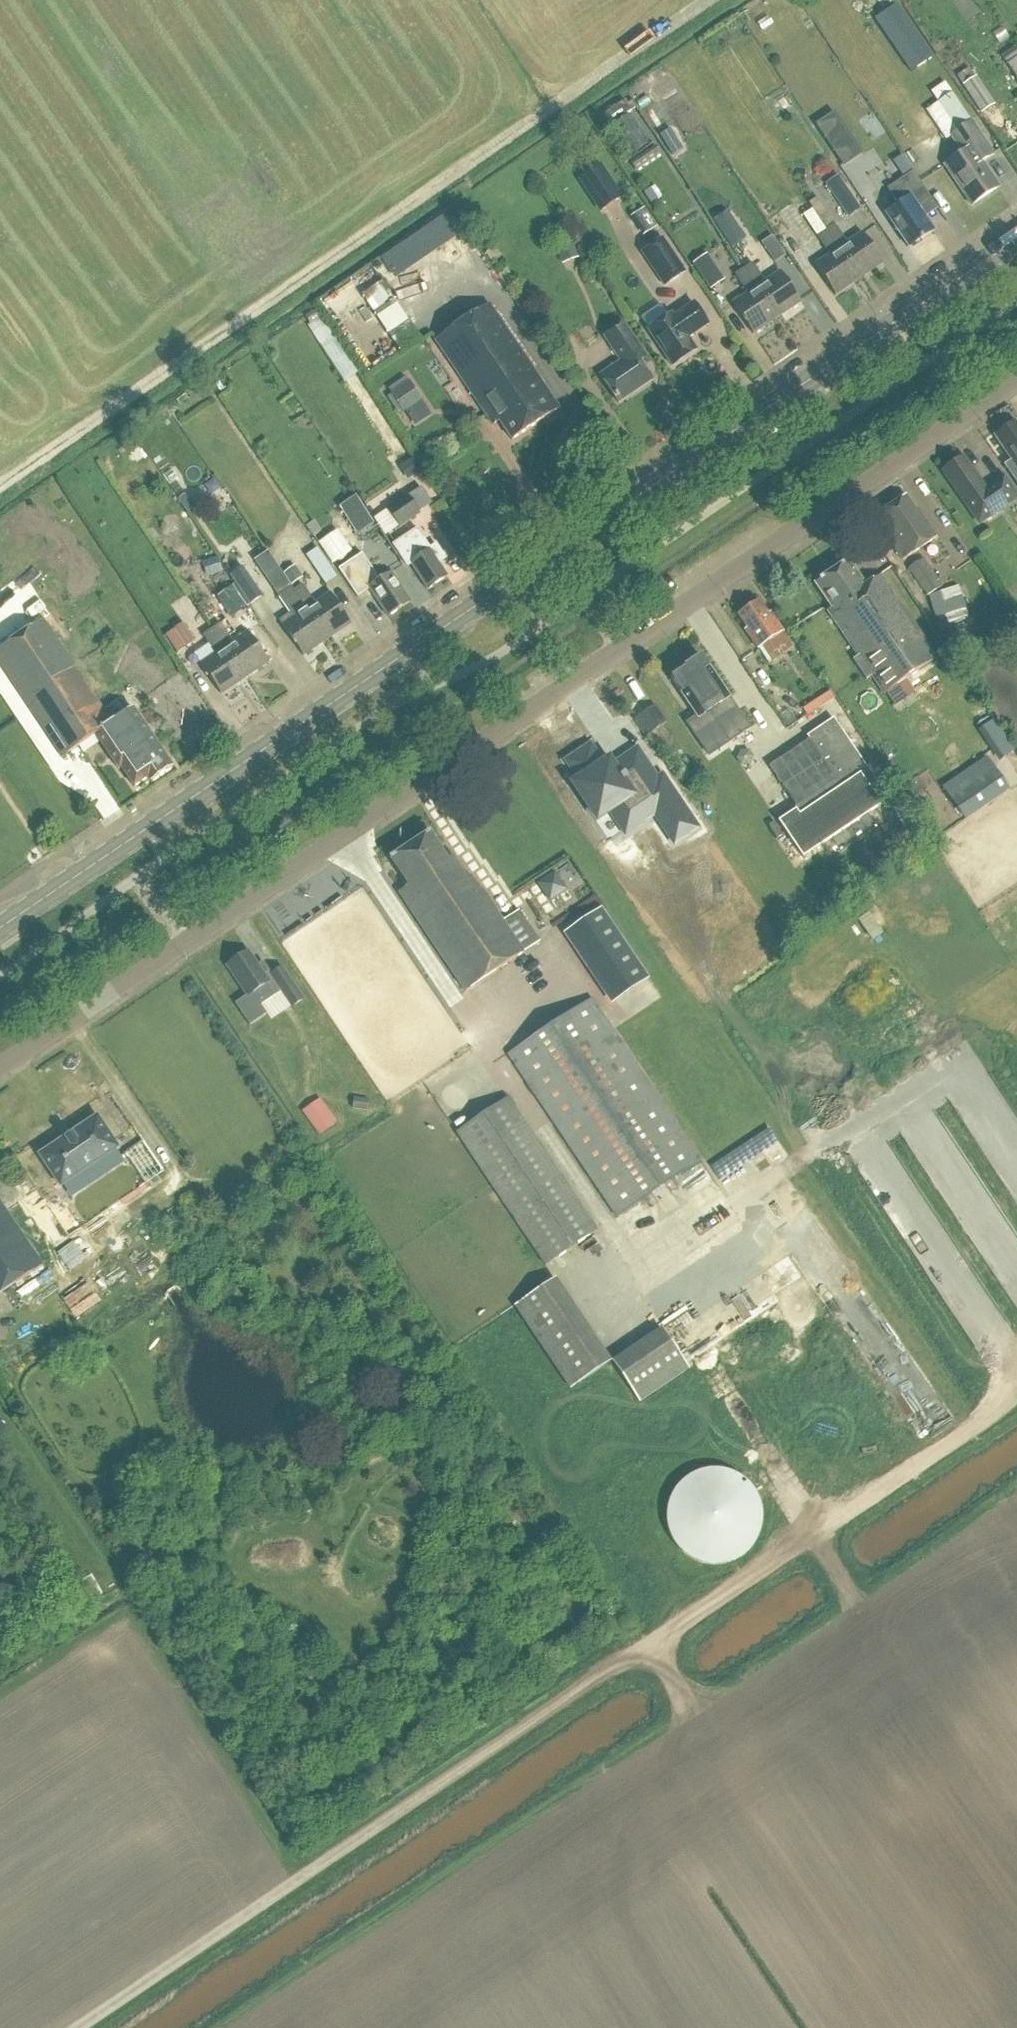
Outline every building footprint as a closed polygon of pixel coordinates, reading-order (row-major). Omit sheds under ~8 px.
[(894,5),(873,20),(909,73),(930,58),(894,5)] [(1001,56),(1006,65),(1016,58),(1016,51),(1015,47),(1001,56)] [(1006,65),(1016,81),(1016,58),(1006,65)] [(982,113),(996,103),(978,75),(963,85),(982,113)] [(938,104),(925,111),(946,141),(951,138),(971,124),(952,95),(938,104)] [(629,115),(609,129),(628,157),(648,143),(629,115)] [(848,142),(830,116),(815,126),(833,152),(848,142)] [(944,167),(971,207),(998,189),(981,164),(992,156),(971,124),(951,138),(962,155),(944,167)] [(670,130),(660,136),(672,156),(681,150),(670,130)] [(655,147),(631,163),(636,171),(660,154),(655,147)] [(591,186),(584,191),(595,210),(618,196),(597,161),(581,170),(591,186)] [(912,174),(887,190),(899,207),(885,216),(908,250),(933,233),(918,210),(931,201),(912,174)] [(849,217),(862,208),(839,175),(826,183),(849,217)] [(650,189),(644,193),(650,204),(657,200),(650,189)] [(809,208),(820,224),(827,219),(816,203),(809,208)] [(798,214),(812,234),(820,228),(806,208),(798,214)] [(644,209),(632,217),(645,236),(656,228),(644,209)] [(727,212),(713,222),(732,249),(746,239),(727,212)] [(440,215),(376,256),(389,277),(454,236),(440,215)] [(825,232),(858,281),(882,264),(862,234),(847,245),(834,226),(825,232)] [(834,297),(858,281),(825,232),(817,238),(829,256),(814,267),(834,297)] [(664,286),(684,273),(662,240),(642,254),(664,286)] [(776,242),(765,250),(775,264),(786,257),(776,242)] [(571,243),(556,249),(561,262),(576,257),(571,243)] [(743,270),(776,319),(800,302),(780,272),(765,282),(752,264),(743,270)] [(722,281),(714,269),(702,277),(710,289),(722,281)] [(753,335),(776,319),(743,270),(734,275),(747,294),(732,305),(753,335)] [(381,333),(402,321),(379,279),(358,291),(381,333)] [(707,325),(693,304),(673,318),(671,315),(647,331),(672,367),(696,351),(687,339),(707,325)] [(511,441),(559,409),(489,305),(436,341),(492,425),(497,421),(511,441)] [(316,310),(305,317),(310,325),(321,318),(316,310)] [(618,404),(651,381),(634,354),(641,350),(623,324),(603,337),(620,362),(599,376),(618,404)] [(408,409),(423,399),(410,380),(395,390),(408,409)] [(1014,424),(995,436),(1012,460),(1004,466),(1016,485),(1016,428),(1014,424)] [(963,458),(942,472),(979,525),(1016,498),(1016,497),(1003,477),(985,490),(963,458)] [(411,459),(400,467),(409,480),(420,472),(411,459)] [(185,495),(178,500),(187,513),(194,508),(185,495)] [(399,528),(420,514),(408,496),(387,509),(399,528)] [(879,514),(880,516),(868,524),(880,542),(884,547),(888,553),(895,549),(902,560),(918,549),(922,547),(936,537),(917,510),(915,512),(904,497),(890,507),(879,514)] [(340,509),(358,536),(375,525),(358,498),(340,509)] [(332,564),(351,551),(337,531),(318,544),(332,564)] [(429,550),(416,531),(393,546),(407,567),(410,565),(427,591),(447,577),(438,564),(444,559),(435,546),(429,550)] [(317,549),(306,557),(325,585),(336,578),(317,549)] [(380,582),(361,554),(338,570),(357,598),(369,590),(387,617),(410,602),(391,574),(380,582)] [(284,555),(274,561),(282,574),(293,567),(284,555)] [(216,559),(203,563),(208,577),(221,572),(216,559)] [(923,559),(908,569),(927,597),(943,586),(923,559)] [(886,693),(905,680),(937,659),(879,574),(864,585),(848,562),(815,585),(831,609),(827,611),(858,657),(850,663),(864,682),(871,677),(884,695),(886,693)] [(294,566),(282,574),(287,582),(291,587),(303,579),(294,566)] [(249,604),(261,596),(242,568),(230,576),(249,604)] [(277,590),(287,582),(282,574),(278,568),(267,575),(277,590)] [(231,617),(249,605),(235,583),(217,596),(231,617)] [(293,591),(326,640),(350,624),(330,594),(315,604),(302,585),(294,591),(293,591)] [(293,591),(294,591),(291,587),(277,596),(289,614),(279,621),(302,656),(326,640),(293,591)] [(957,589),(927,598),(934,620),(964,610),(957,589)] [(757,650),(767,643),(782,633),(783,633),(770,613),(767,615),(758,602),(737,616),(747,629),(744,631),(757,650)] [(44,620),(0,649),(0,664),(62,758),(96,736),(118,771),(121,769),(134,788),(148,778),(151,783),(173,769),(133,709),(116,720),(112,715),(108,717),(44,620)] [(177,653),(194,641),(183,624),(165,636),(177,653)] [(211,630),(244,679),(268,663),(248,632),(233,643),(220,624),(211,630)] [(220,695),(244,679),(211,630),(202,636),(215,655),(200,665),(220,695)] [(684,669),(670,679),(697,719),(688,726),(708,756),(749,729),(728,698),(700,657),(692,656),(692,655),(685,660),(685,662),(684,668),(683,668),(684,669)] [(603,715),(613,709),(605,694),(595,699),(603,715)] [(813,703),(802,710),(807,717),(817,710),(813,703)] [(656,704),(645,712),(635,719),(647,736),(667,721),(656,704)] [(809,741),(769,768),(796,808),(793,810),(794,812),(779,822),(802,858),(880,806),(868,789),(876,784),(833,720),(807,737),(809,741)] [(1006,740),(990,751),(998,762),(1014,751),(1006,740)] [(580,781),(574,786),(579,794),(580,796),(590,810),(589,810),(591,812),(597,820),(607,813),(607,814),(609,813),(609,812),(620,805),(635,827),(655,814),(674,843),(695,829),(662,779),(657,782),(637,752),(613,768),(608,762),(602,766),(590,748),(586,751),(586,750),(584,751),(584,752),(573,759),(571,760),(568,763),(580,781)] [(740,752),(737,760),(742,767),(750,766),(753,758),(748,751),(740,752)] [(946,789),(966,819),(1005,792),(985,763),(946,789)] [(447,861),(430,835),(392,860),(409,887),(399,893),(465,992),(539,942),(519,911),(503,922),(482,890),(480,892),(470,877),(467,880),(452,858),(447,861)] [(555,873),(536,885),(548,903),(567,890),(555,873)] [(615,999),(647,978),(602,910),(570,931),(615,999)] [(868,914),(857,921),(864,932),(875,925),(868,914)] [(250,1027),(267,1015),(261,1006),(275,997),(267,985),(269,983),(248,952),(227,967),(247,997),(235,1005),(250,1027)] [(291,1008),(303,1000),(282,968),(270,976),(291,1008)] [(617,1217),(700,1161),(591,999),(508,1055),(617,1217)] [(353,1097),(351,1110),(367,1112),(369,1099),(353,1097)] [(320,1099),(302,1112),(319,1136),(337,1124),(320,1099)] [(546,1266),(597,1232),(508,1099),(457,1133),(546,1266)] [(59,1185),(60,1187),(62,1185),(115,1149),(116,1149),(118,1148),(116,1146),(98,1120),(98,1119),(97,1117),(95,1119),(74,1133),(63,1141),(42,1155),(41,1155),(39,1156),(41,1158),(59,1184),(59,1185)] [(767,1125),(707,1163),(726,1193),(786,1155),(767,1125)] [(42,1266),(0,1202),(0,1294),(42,1266)] [(509,1301),(562,1387),(605,1362),(552,1275),(509,1301)] [(88,1283),(63,1301),(76,1320),(101,1303),(88,1283)] [(605,1360),(636,1403),(685,1368),(654,1325),(605,1360)] [(706,1564),(710,1565),(715,1565),(719,1565),(723,1564),(727,1563),(731,1562),(735,1561),(739,1559),(742,1556),(746,1554),(749,1551),(751,1548),(754,1545),(756,1541),(758,1537),(760,1534),(761,1530),(762,1526),(763,1521),(763,1517),(763,1513),(762,1509),(761,1505),(760,1501),(758,1497),(756,1493),(754,1490),(751,1486),(749,1483),(746,1480),(742,1478),(739,1476),(735,1474),(731,1472),(727,1471),(723,1470),(719,1469),(715,1469),(710,1469),(706,1470),(702,1471),(698,1472),(694,1474),(691,1476),(687,1478),(684,1480),(681,1483),(678,1486),(675,1490),(673,1493),(671,1497),(669,1501),(668,1505),(667,1509),(667,1513),(667,1517),(667,1521),(667,1525),(668,1530),(669,1534),(671,1537),(673,1541),(675,1545),(678,1548),(681,1551),(684,1554),(687,1556),(691,1559),(694,1561),(698,1562),(702,1564),(706,1564)]
